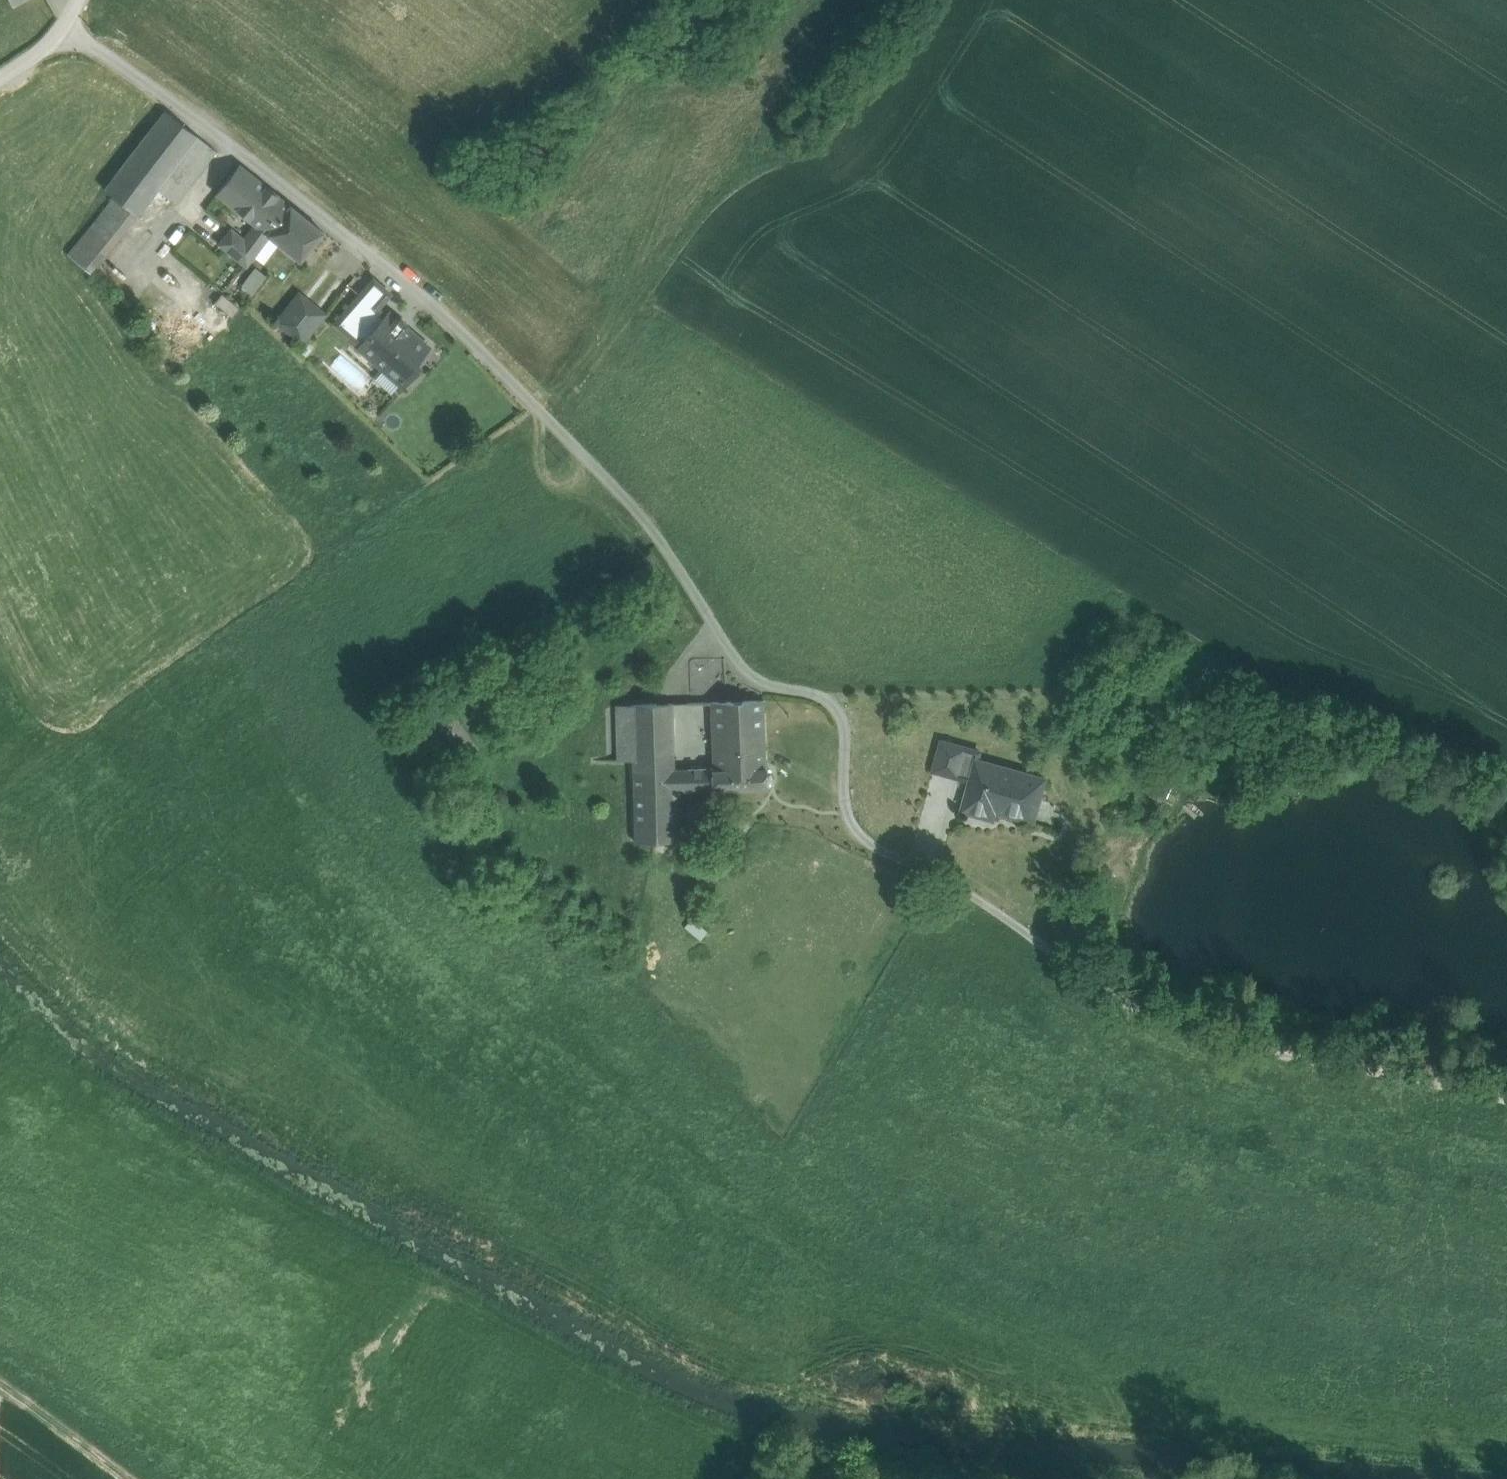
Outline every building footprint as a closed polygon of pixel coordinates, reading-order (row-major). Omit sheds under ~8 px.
[(198,137),(167,113),(107,191),(116,198),(137,214),(138,215),(159,189),(198,137)] [(198,137),(159,189),(178,204),(217,152),(198,137)] [(292,207),(243,166),(220,193),(258,225),(270,235),(292,207)] [(116,198),(83,241),(104,257),(137,214),(116,198)] [(322,233),(292,207),(270,235),(271,236),(300,260),(322,233)] [(245,241),(207,209),(195,223),(233,255),(234,255),(246,241),(245,241)] [(258,225),(245,241),(246,241),(234,255),(247,266),(271,236),(270,235),(258,225)] [(104,257),(83,241),(72,256),(93,272),(104,257)] [(233,255),(204,292),(218,303),(247,266),(234,255),(233,255)] [(257,269),(243,287),(254,296),(268,278),(257,269)] [(378,277),(362,296),(375,308),(376,308),(392,289),(378,277)] [(204,292),(188,313),(202,323),(218,303),(204,292)] [(300,294),(277,322),(302,342),(325,314),(300,294)] [(360,295),(345,313),(360,326),(375,308),(362,296),(360,295)] [(360,326),(345,313),(335,323),(361,345),(386,317),(376,308),(375,308),(360,326)] [(395,318),(389,313),(386,317),(361,345),(359,348),(402,386),(418,368),(414,364),(428,347),(407,328),(406,324),(399,318),(395,318)] [(693,657),(690,681),(701,682),(702,670),(701,670),(702,658),(693,657)] [(765,703),(713,705),(714,752),(767,751),(765,703)] [(713,705),(689,705),(691,758),(714,757),(714,752),(713,705)] [(675,706),(632,707),(634,759),(635,771),(677,770),(675,706)] [(632,707),(605,708),(606,759),(634,759),(632,707)] [(982,754),(945,744),(937,773),(973,783),(979,762),(980,762),(982,754)] [(767,751),(714,752),(714,757),(715,768),(713,769),(714,790),(768,789),(767,751)] [(980,762),(979,762),(973,783),(965,813),(993,821),(995,812),(1036,824),(1042,802),(1048,781),(980,762)] [(677,770),(635,771),(635,793),(681,791),(714,790),(713,769),(677,770)] [(681,791),(635,793),(637,842),(676,840),(674,804),(682,804),(681,791)]
